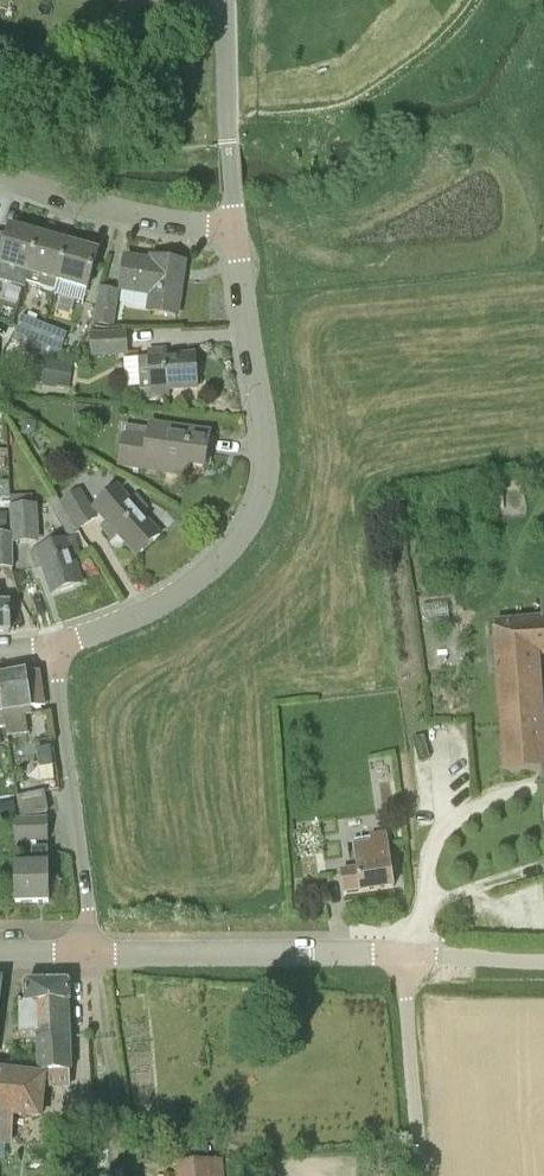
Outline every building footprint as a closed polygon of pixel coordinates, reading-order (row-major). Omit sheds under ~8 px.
[(41,238),(11,229),(8,239),(0,236),(0,283),(25,290),(27,284),(30,274),(41,238)] [(56,292),(69,246),(41,238),(30,274),(27,284),(56,292)] [(88,290),(91,277),(98,254),(69,246),(56,292),(85,299),(88,290)] [(147,310),(153,312),(176,315),(182,280),(176,279),(178,264),(152,260),(152,264),(126,260),(121,293),(149,297),(147,310)] [(118,294),(100,290),(95,326),(112,328),(118,294)] [(44,330),(45,328),(22,319),(14,341),(36,350),(44,330)] [(44,330),(36,350),(58,358),(67,336),(45,328),(44,330)] [(93,356),(126,354),(125,335),(92,338),(93,356)] [(138,360),(140,397),(167,396),(167,390),(196,388),(194,357),(165,358),(165,352),(150,353),(150,359),(138,360)] [(42,381),(41,386),(69,390),(74,365),(46,360),(46,364),(45,364),(35,362),(32,379),(42,381)] [(13,384),(13,373),(14,364),(4,364),(3,374),(3,384),(13,384)] [(74,416),(101,418),(102,409),(74,407),(74,416)] [(37,432),(38,424),(24,423),(22,437),(30,438),(37,432)] [(210,435),(187,431),(147,423),(145,430),(126,427),(125,435),(124,435),(119,465),(152,471),(176,475),(178,464),(204,468),(210,435)] [(9,483),(1,483),(0,484),(0,498),(10,497),(9,483)] [(79,491),(61,502),(60,503),(62,506),(78,532),(91,522),(92,524),(99,518),(104,525),(99,530),(109,541),(117,535),(137,557),(160,536),(141,515),(146,510),(136,499),(132,502),(118,488),(93,511),(79,491)] [(10,497),(10,507),(33,506),(32,495),(10,497)] [(48,502),(53,511),(62,506),(60,503),(56,497),(48,502)] [(10,546),(14,546),(14,545),(36,544),(39,544),(39,536),(38,506),(33,506),(10,507),(12,536),(10,536),(10,546)] [(78,532),(62,506),(53,511),(70,536),(78,532)] [(7,530),(8,514),(0,514),(0,529),(7,530)] [(11,570),(10,546),(10,536),(0,535),(0,570),(11,570)] [(36,571),(43,568),(52,594),(82,584),(73,559),(79,557),(74,541),(31,554),(36,571)] [(527,600),(528,620),(496,621),(495,633),(494,633),(504,775),(543,771),(543,712),(541,659),(543,659),(543,599),(527,600)] [(10,633),(10,605),(0,605),(0,633),(10,633)] [(31,710),(43,708),(38,672),(0,679),(0,693),(5,729),(6,728),(8,738),(28,734),(26,718),(33,717),(31,710)] [(53,767),(52,747),(37,749),(38,768),(53,767)] [(15,790),(17,798),(36,794),(35,786),(15,790)] [(36,794),(17,798),(20,819),(49,813),(45,792),(36,794)] [(15,842),(25,842),(48,841),(48,821),(16,822),(15,842)] [(360,892),(394,887),(387,836),(353,841),(357,872),(341,874),(343,892),(360,890),(360,892)] [(15,867),(15,880),(15,903),(49,903),(49,867),(47,867),(47,850),(34,851),(34,867),(15,867)] [(39,1039),(69,1039),(67,1005),(70,1005),(69,984),(26,984),(26,1008),(21,1008),(22,1035),(39,1034),(39,1039)] [(47,1089),(71,1088),(69,1039),(39,1039),(40,1075),(0,1071),(0,1145),(11,1145),(11,1117),(40,1119),(42,1089),(47,1089)] [(182,1175),(221,1175),(220,1162),(181,1165),(182,1175)]
